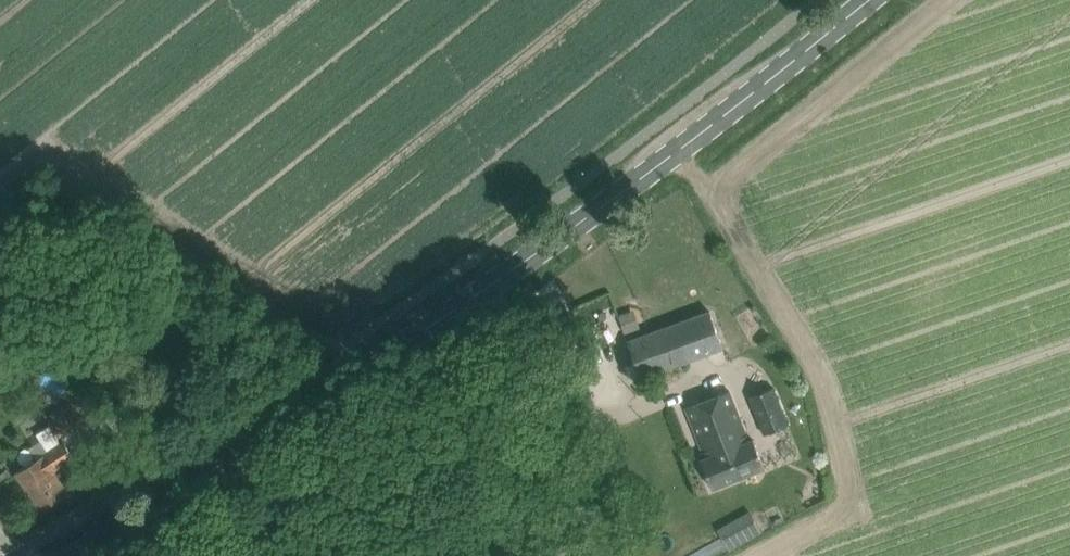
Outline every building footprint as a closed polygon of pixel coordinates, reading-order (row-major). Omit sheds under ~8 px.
[(634,309),(618,314),(624,334),(640,329),(634,309)] [(628,340),(642,377),(723,347),(710,310),(628,340)] [(14,390),(4,373),(0,375),(0,398),(14,390)] [(749,396),(765,434),(789,424),(773,386),(749,396)] [(701,459),(712,487),(765,467),(754,439),(749,440),(730,390),(686,407),(705,457),(701,459)] [(44,416),(57,439),(95,418),(83,396),(44,416)] [(54,470),(74,457),(63,441),(16,472),(41,509),(69,491),(54,470)] [(718,530),(728,551),(761,533),(750,512),(718,530)]
